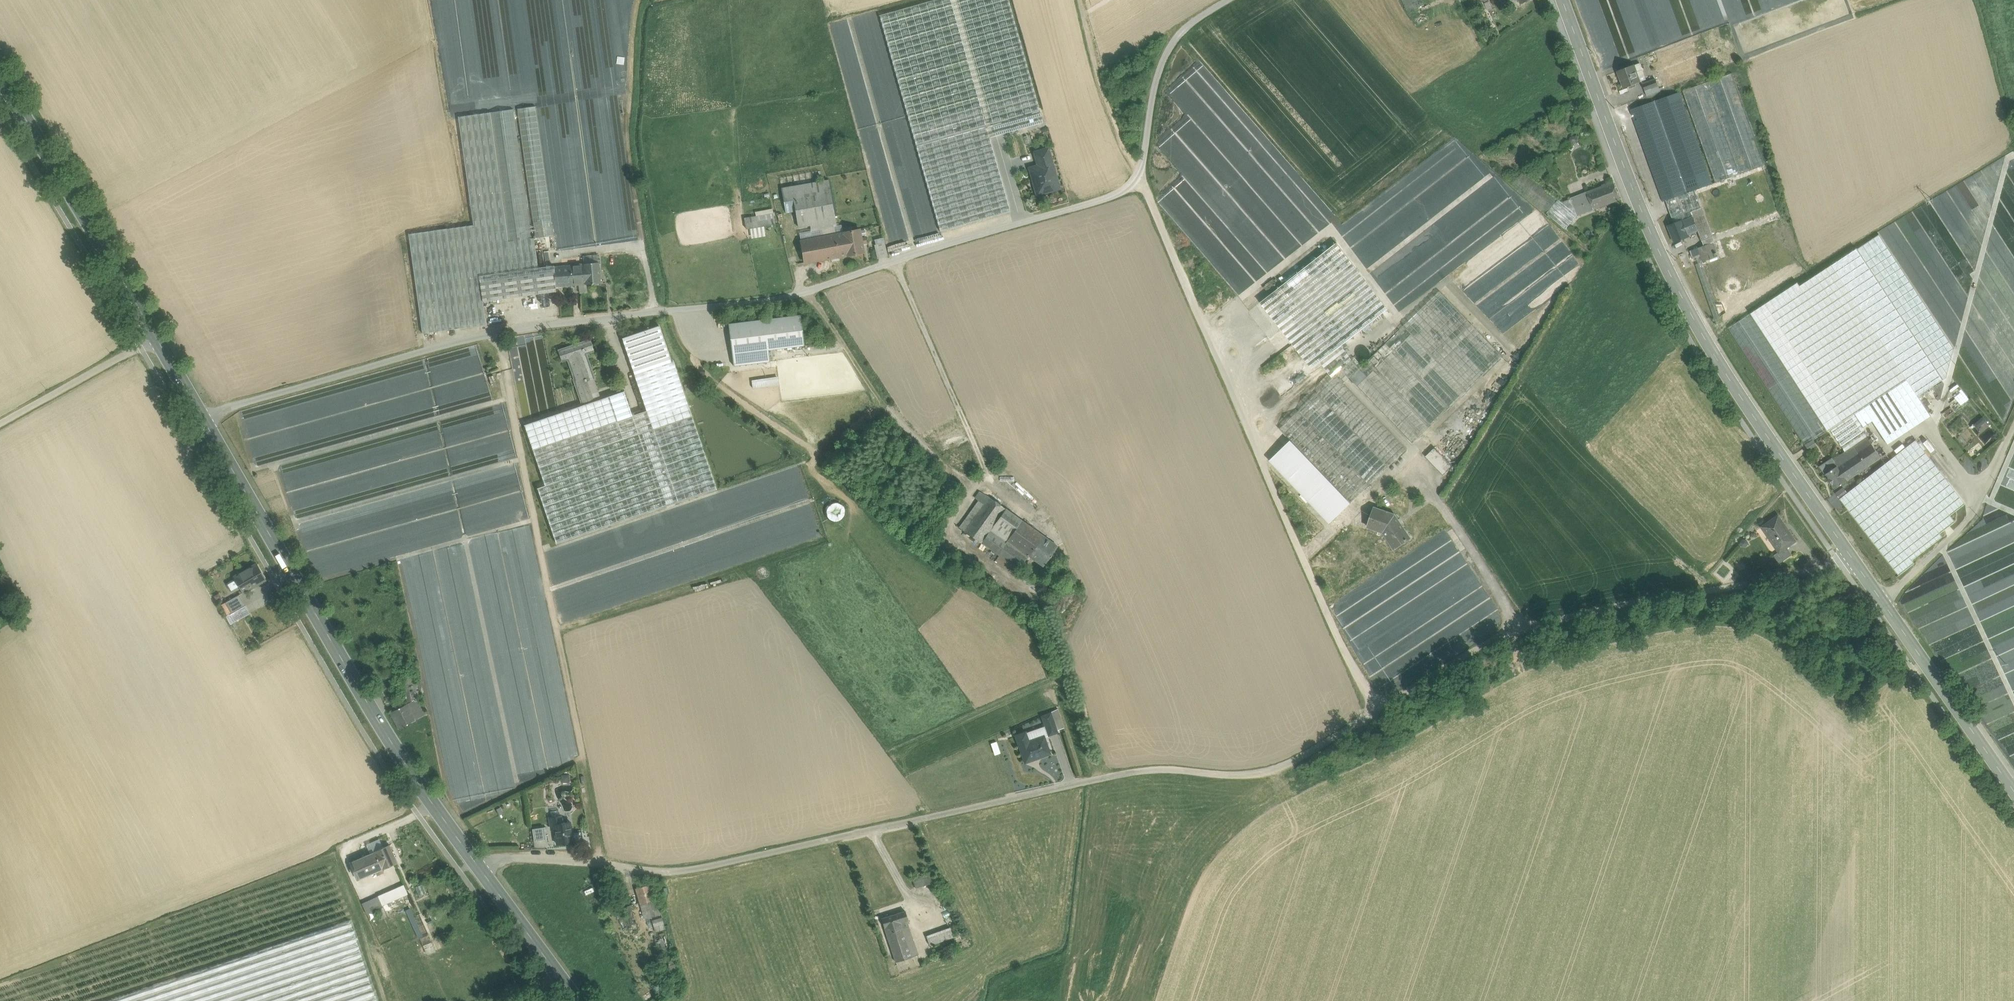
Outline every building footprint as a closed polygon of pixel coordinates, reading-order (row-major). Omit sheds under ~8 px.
[(879,15),(940,231),(1010,212),(989,138),(996,136),(993,123),(1039,110),(1008,0),(934,0),(879,15)] [(1422,0),(1402,0),(1408,13),(1424,5),(1422,0)] [(1633,65),(1640,82),(1647,80),(1640,62),(1633,65)] [(1633,65),(1618,71),(1624,88),(1640,82),(1633,65)] [(1732,73),(1683,91),(1717,182),(1767,164),(1732,73)] [(1656,79),(1643,84),(1647,96),(1660,91),(1656,79)] [(1680,92),(1630,110),(1665,201),(1714,183),(1680,92)] [(554,235),(536,106),(517,109),(535,236),(533,236),(534,238),(554,235)] [(473,225),(408,234),(422,333),(486,325),(483,302),(479,276),(538,268),(534,238),(531,238),(513,109),(458,117),(473,225)] [(1039,110),(993,123),(996,136),(1043,123),(1039,110)] [(1048,149),(1035,152),(1038,166),(1052,162),(1048,149)] [(1052,162),(1038,166),(1040,172),(1032,175),(1037,194),(1059,188),(1052,162)] [(1559,199),(1525,170),(1512,185),(1547,214),(1559,200),(1559,199)] [(828,180),(782,189),(786,213),(795,211),(798,227),(807,225),(806,219),(809,218),(810,228),(836,223),(828,180)] [(1614,182),(1587,193),(1594,209),(1620,199),(1614,182)] [(1587,193),(1571,199),(1577,215),(1594,209),(1587,193)] [(1698,195),(1685,200),(1686,205),(1700,200),(1698,195)] [(1571,199),(1562,202),(1559,200),(1547,214),(1565,229),(1577,215),(1571,199)] [(1700,200),(1686,205),(1689,212),(1691,212),(1702,208),(1700,200)] [(1702,208),(1691,212),(1691,214),(1692,214),(1692,216),(1698,231),(1702,241),(1711,237),(1702,208)] [(773,213),(744,218),(746,229),(775,224),(773,213)] [(1683,220),(1668,226),(1674,242),(1689,237),(1688,234),(1698,231),(1692,217),(1683,220)] [(834,226),(820,229),(822,237),(801,241),(805,263),(847,255),(843,233),(836,234),(834,226)] [(860,229),(843,233),(847,255),(864,252),(862,243),(867,243),(866,237),(861,238),(860,229)] [(1944,379),(1947,377),(1955,350),(1879,235),(1858,249),(1944,379)] [(885,242),(874,245),(877,259),(888,256),(885,242)] [(1713,242),(1691,250),(1693,258),(1701,256),(1703,262),(1716,257),(1718,256),(1713,242)] [(1336,243),(1260,302),(1277,323),(1289,313),(1306,335),(1294,345),(1312,369),(1388,309),(1336,243)] [(1943,380),(1857,248),(1832,264),(1919,396),(1943,380)] [(581,264),(593,263),(592,253),(580,254),(581,264)] [(1720,317),(1701,262),(1703,262),(1701,256),(1693,258),(1715,319),(1720,317)] [(581,264),(554,267),(556,286),(601,283),(599,262),(593,263),(581,264)] [(1829,264),(1778,297),(1809,344),(1825,334),(1827,333),(1839,325),(1841,324),(1860,311),(1829,264)] [(538,268),(479,276),(483,302),(556,291),(556,286),(554,267),(554,266),(538,268)] [(1503,356),(1440,291),(1403,326),(1411,334),(1467,391),(1503,356)] [(1852,415),(1776,299),(1753,313),(1830,429),(1852,415)] [(1931,419),(1860,311),(1841,324),(1912,431),(1931,419)] [(1828,431),(1750,313),(1728,328),(1805,445),(1828,431)] [(801,315),(729,324),(734,366),(770,361),(769,350),(804,345),(801,315)] [(558,413),(525,425),(545,486),(538,488),(556,543),(716,489),(673,361),(671,362),(659,325),(622,338),(647,411),(632,416),(623,391),(558,413)] [(1910,433),(1839,325),(1827,333),(1898,441),(1910,433)] [(1363,366),(1360,368),(1368,376),(1411,334),(1403,326),(1363,366)] [(550,382),(542,331),(508,336),(516,386),(538,382),(539,386),(544,385),(544,383),(550,382)] [(1368,376),(1358,386),(1413,443),(1467,391),(1411,334),(1368,376)] [(1879,416),(1825,334),(1809,344),(1864,428),(1867,426),(1866,424),(1879,416)] [(590,340),(558,350),(562,361),(568,359),(576,384),(575,384),(579,396),(591,392),(587,381),(593,379),(594,378),(586,353),(594,350),(590,340)] [(1368,357),(1369,354),(1368,352),(1367,350),(1365,349),(1363,348),(1360,349),(1358,350),(1357,352),(1356,354),(1357,357),(1358,359),(1360,360),(1363,361),(1365,360),(1367,359),(1368,357)] [(1275,357),(1262,366),(1270,378),(1283,369),(1275,357)] [(1354,357),(1336,375),(1344,383),(1350,378),(1360,368),(1363,366),(1354,357)] [(1360,368),(1350,378),(1353,381),(1352,382),(1353,384),(1354,383),(1358,386),(1368,376),(1360,368)] [(750,379),(752,387),(779,383),(778,375),(750,379)] [(1344,383),(1336,375),(1298,411),(1369,485),(1407,449),(1344,383)] [(591,392),(593,399),(599,397),(593,379),(587,381),(591,392)] [(591,392),(579,396),(582,403),(593,399),(591,392)] [(1369,485),(1298,411),(1280,429),(1290,440),(1351,503),(1369,485)] [(1981,432),(1990,425),(1983,416),(1974,423),(1981,432)] [(1852,420),(1843,426),(1845,429),(1854,423),(1852,420)] [(1893,436),(1882,420),(1876,424),(1887,440),(1893,436)] [(1854,423),(1845,429),(1849,435),(1858,429),(1854,423)] [(1845,429),(1843,426),(1833,433),(1839,442),(1849,435),(1845,429)] [(1867,438),(1854,447),(1857,452),(1867,467),(1881,457),(1867,438)] [(1351,503),(1290,440),(1270,460),(1330,523),(1335,518),(1345,509),(1351,503)] [(1853,446),(1833,460),(1838,466),(1857,452),(1854,447),(1853,446)] [(1453,466),(1435,447),(1425,456),(1443,475),(1453,466)] [(1857,452),(1838,466),(1833,460),(1832,458),(1820,466),(1826,474),(1835,489),(1867,467),(1857,452)] [(1836,491),(1839,497),(1847,492),(1844,487),(1836,491)] [(980,492),(956,525),(960,528),(955,533),(976,548),(980,542),(981,542),(1005,508),(989,497),(980,492)] [(844,506),(837,502),(829,504),(825,510),(827,518),(834,522),(841,520),(845,513),(844,506)] [(1021,520),(1005,508),(981,542),(997,554),(1021,520)] [(1395,515),(1374,508),(1372,513),(1370,512),(1368,517),(1370,518),(1367,526),(1383,532),(1394,548),(1410,538),(1395,515)] [(1349,513),(1345,509),(1335,518),(1340,522),(1349,513)] [(1796,541),(1778,515),(1762,527),(1779,552),(1787,547),(1796,541)] [(1043,535),(1021,520),(997,554),(1019,569),(1028,556),(1043,535)] [(1043,535),(1028,556),(1043,566),(1057,546),(1043,535)] [(981,542),(980,542),(976,548),(1014,575),(1019,569),(997,554),(981,542)] [(1787,547),(1779,552),(1774,555),(1779,563),(1792,555),(1787,547)] [(257,564),(234,577),(235,579),(227,583),(227,585),(231,591),(232,591),(240,587),(243,593),(266,580),(257,564)] [(239,594),(225,602),(232,613),(246,605),(239,594)] [(427,714),(419,698),(415,700),(423,716),(427,714)] [(407,704),(390,713),(399,729),(423,716),(415,700),(407,704)] [(1050,713),(1056,731),(1064,728),(1058,709),(1050,712),(1050,713)] [(1045,726),(1049,735),(1057,732),(1056,731),(1050,713),(1042,716),(1045,726)] [(1026,722),(1029,730),(1043,725),(1041,718),(1026,722)] [(1025,733),(1028,742),(1044,737),(1049,735),(1045,726),(1025,733)] [(1028,742),(1025,733),(1025,732),(1016,736),(1025,762),(1050,754),(1044,737),(1028,742)] [(570,822),(562,823),(561,816),(551,818),(552,826),(555,825),(557,844),(573,841),(570,822)] [(534,841),(546,839),(544,827),(532,829),(534,841)] [(369,852),(381,846),(378,839),(366,844),(369,852)] [(390,845),(374,851),(374,852),(350,862),(358,880),(382,869),(382,870),(398,863),(390,845)] [(932,872),(910,878),(913,888),(935,882),(932,872)] [(650,884),(636,888),(640,904),(641,903),(644,917),(651,917),(662,914),(657,898),(654,899),(650,884)] [(404,885),(379,896),(383,905),(408,894),(404,885)] [(625,920),(626,926),(635,923),(630,906),(623,908),(627,919),(625,920)] [(905,911),(883,918),(886,926),(906,920),(908,920),(905,911)] [(665,928),(662,918),(653,921),(656,931),(665,928)] [(906,920),(886,926),(897,961),(916,955),(906,920)] [(426,954),(442,947),(431,923),(427,925),(430,932),(418,937),(426,954)] [(951,928),(927,937),(930,945),(953,936),(951,928)] [(676,963),(670,964),(673,977),(678,976),(676,963)]
